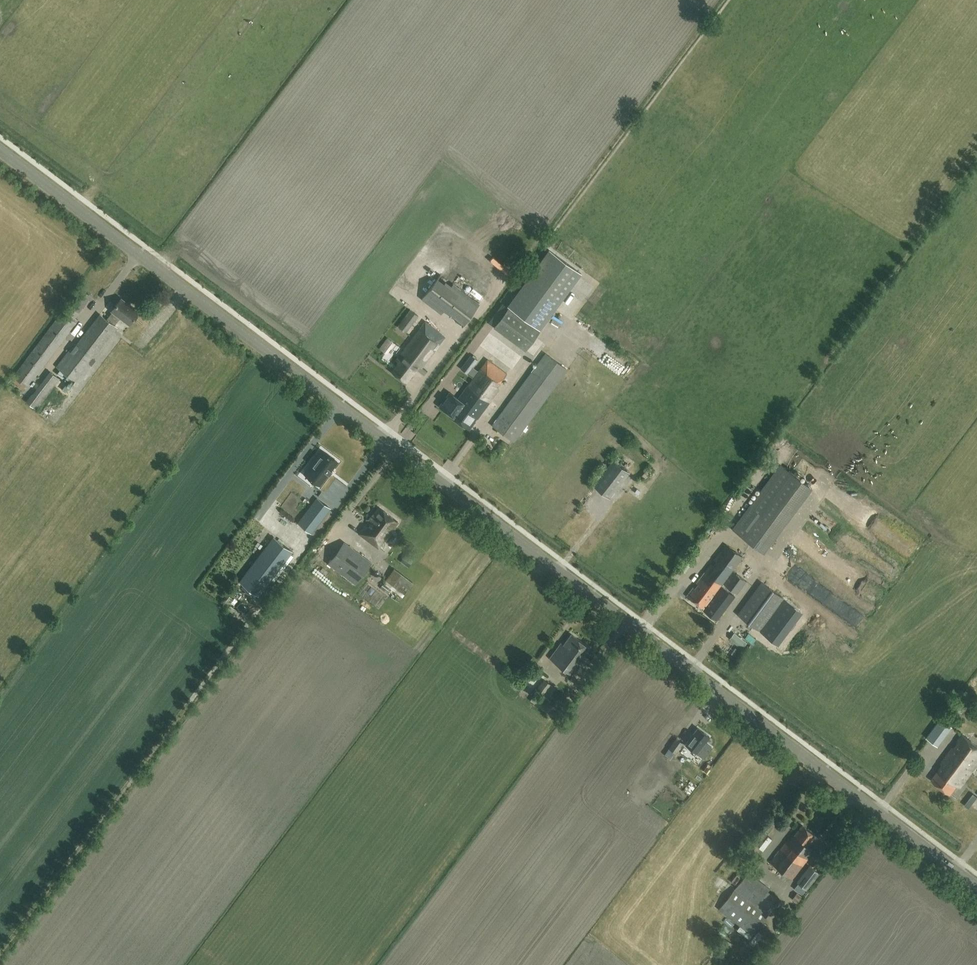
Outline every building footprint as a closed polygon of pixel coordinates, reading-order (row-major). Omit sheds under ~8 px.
[(582,274),(549,249),(507,305),(540,330),(582,274)] [(479,304),(440,274),(421,298),(441,313),(442,311),(462,327),(479,304)] [(74,317),(91,296),(80,288),(62,312),(61,312),(14,375),(28,386),(78,319),(74,317)] [(130,324),(139,312),(120,298),(111,310),(112,311),(106,319),(100,314),(71,351),(69,349),(56,366),(77,382),(95,359),(93,357),(116,327),(114,325),(120,317),(130,324)] [(506,309),(491,329),(523,351),(537,331),(506,309)] [(406,332),(418,316),(410,310),(399,326),(406,332)] [(420,368),(444,336),(425,321),(396,360),(399,362),(391,371),(406,382),(418,366),(420,368)] [(144,343),(151,337),(143,329),(136,336),(144,343)] [(395,343),(387,337),(379,348),(387,354),(395,343)] [(514,441),(567,369),(545,353),(492,425),(514,441)] [(479,360),(471,354),(460,368),(468,374),(479,360)] [(477,418),(498,389),(497,386),(506,373),(487,359),(458,399),(449,392),(439,406),(449,413),(448,414),(469,429),(475,421),(472,419),(475,416),(477,418)] [(53,385),(44,378),(26,401),(36,408),(53,385)] [(669,429),(672,432),(680,424),(677,421),(669,429)] [(322,450),(315,459),(305,473),(306,474),(320,484),(337,461),(322,450)] [(609,497),(628,472),(612,460),(593,485),(609,497)] [(780,468),(731,531),(762,554),(810,490),(780,468)] [(311,532),(330,508),(317,497),(298,522),(311,532)] [(398,522),(379,508),(374,515),(373,514),(368,520),(369,520),(359,533),(378,548),(398,522)] [(870,514),(866,518),(876,529),(880,525),(870,514)] [(258,595),(293,551),(273,536),(238,581),(258,595)] [(784,544),(791,550),(794,546),(787,540),(784,544)] [(354,583),(371,562),(344,542),(328,563),(354,583)] [(811,554),(819,545),(815,542),(807,551),(811,554)] [(693,587),(687,595),(704,608),(714,595),(728,606),(735,596),(721,585),(723,583),(737,594),(746,581),(732,570),(742,557),(725,544),(714,559),(716,560),(712,565),(711,564),(697,582),(698,583),(695,588),(693,587)] [(769,563),(774,566),(780,558),(775,554),(769,563)] [(404,594),(413,582),(393,568),(385,580),(380,587),(388,593),(393,586),(404,594)] [(758,629),(782,598),(761,582),(737,614),(758,629)] [(832,584),(829,588),(837,595),(840,591),(832,584)] [(317,585),(313,593),(319,596),(323,588),(317,585)] [(783,586),(779,591),(786,598),(791,594),(783,586)] [(226,608),(233,598),(229,595),(222,605),(226,608)] [(240,612),(231,605),(227,609),(237,616),(240,612)] [(847,613),(855,620),(860,615),(852,608),(847,613)] [(746,642),(734,633),(730,638),(742,648),(746,642)] [(590,648),(571,634),(562,645),(560,643),(549,658),(572,675),(579,666),(577,664),(590,648)] [(543,695),(551,685),(543,679),(536,690),(543,695)] [(559,704),(555,701),(555,702),(550,699),(548,701),(556,707),(559,704)] [(930,743),(936,746),(948,726),(943,722),(930,743)] [(697,753),(709,736),(698,727),(685,744),(697,753)] [(946,755),(970,773),(976,764),(976,747),(961,734),(957,741),(958,742),(954,747),(952,746),(946,755)] [(674,753),(682,743),(676,738),(668,748),(674,753)] [(960,787),(970,773),(946,755),(940,763),(942,765),(931,779),(950,793),(957,785),(960,787)] [(813,834),(799,823),(786,840),(784,839),(767,860),(791,878),(812,849),(805,844),(813,834)] [(807,890),(819,874),(809,866),(796,882),(807,890)] [(749,938),(752,935),(779,899),(768,890),(769,888),(748,872),(719,909),(740,925),(737,929),(749,938)] [(716,897),(708,906),(712,909),(720,900),(716,897)]
